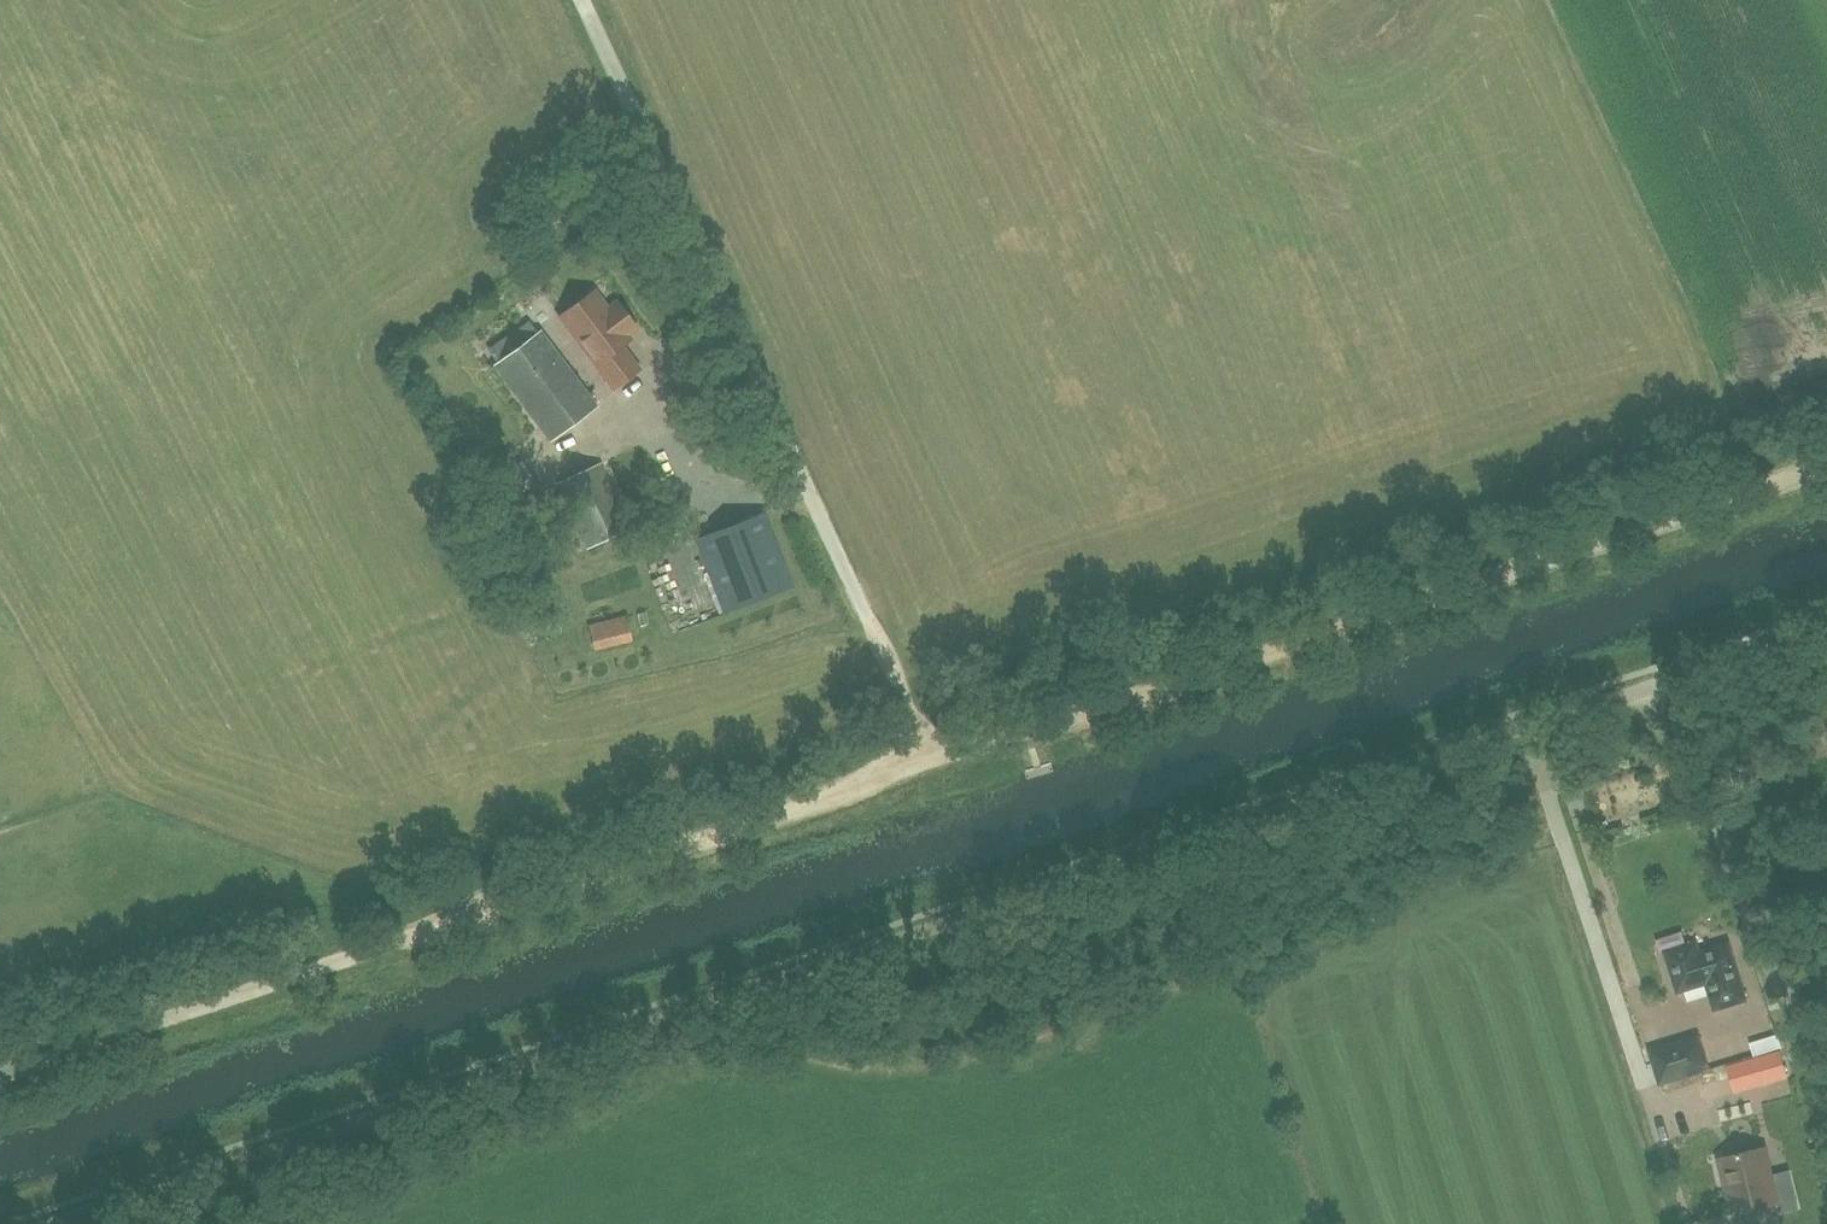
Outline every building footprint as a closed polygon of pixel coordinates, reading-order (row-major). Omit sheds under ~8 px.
[(629,339),(628,338),(640,329),(620,301),(612,307),(606,309),(593,292),(559,318),(613,388),(638,369),(626,353),(616,361),(610,353),(629,339)] [(540,332),(494,367),(550,441),(596,406),(540,332)] [(585,551),(628,530),(596,466),(554,487),(585,551)] [(799,590),(771,515),(700,544),(728,617),(799,590)] [(625,615),(587,624),(594,651),(631,643),(625,615)] [(1745,1001),(1729,950),(1721,946),(1703,951),(1698,959),(1670,968),(1677,993),(1706,984),(1714,1010),(1745,1001)] [(1650,1053),(1660,1084),(1707,1069),(1697,1038),(1650,1053)] [(1779,1053),(1756,1060),(1728,1068),(1735,1092),(1786,1077),(1779,1053)] [(1766,1148),(1725,1159),(1738,1213),(1779,1203),(1766,1148)]
